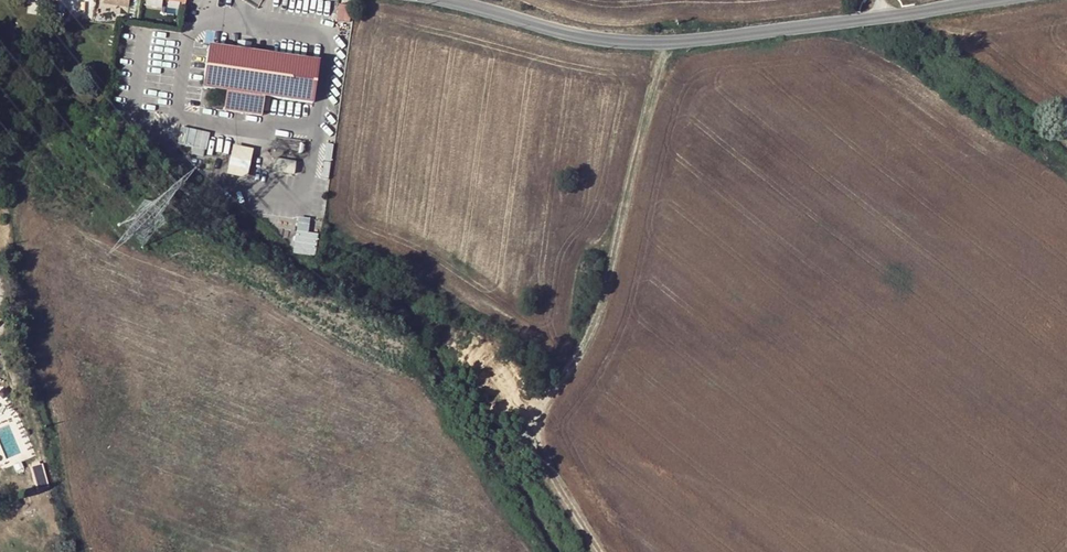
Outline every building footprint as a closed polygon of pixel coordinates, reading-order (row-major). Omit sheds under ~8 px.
[(208,45),(202,87),(225,91),(264,97),(270,98),(312,104),(318,62),(208,45)] [(264,97),(225,91),(222,112),(260,118),(261,111),(264,97)] [(270,98),(264,97),(261,111),(268,113),(270,98)] [(208,149),(211,132),(182,126),(179,144),(208,149)] [(228,174),(249,178),(254,148),(234,144),(228,174)] [(274,159),(274,173),(296,173),(296,159),(274,159)] [(319,233),(310,232),(311,217),(298,217),(296,253),(318,255),(319,233)] [(44,463),(31,467),(38,490),(51,486),(44,463)]
